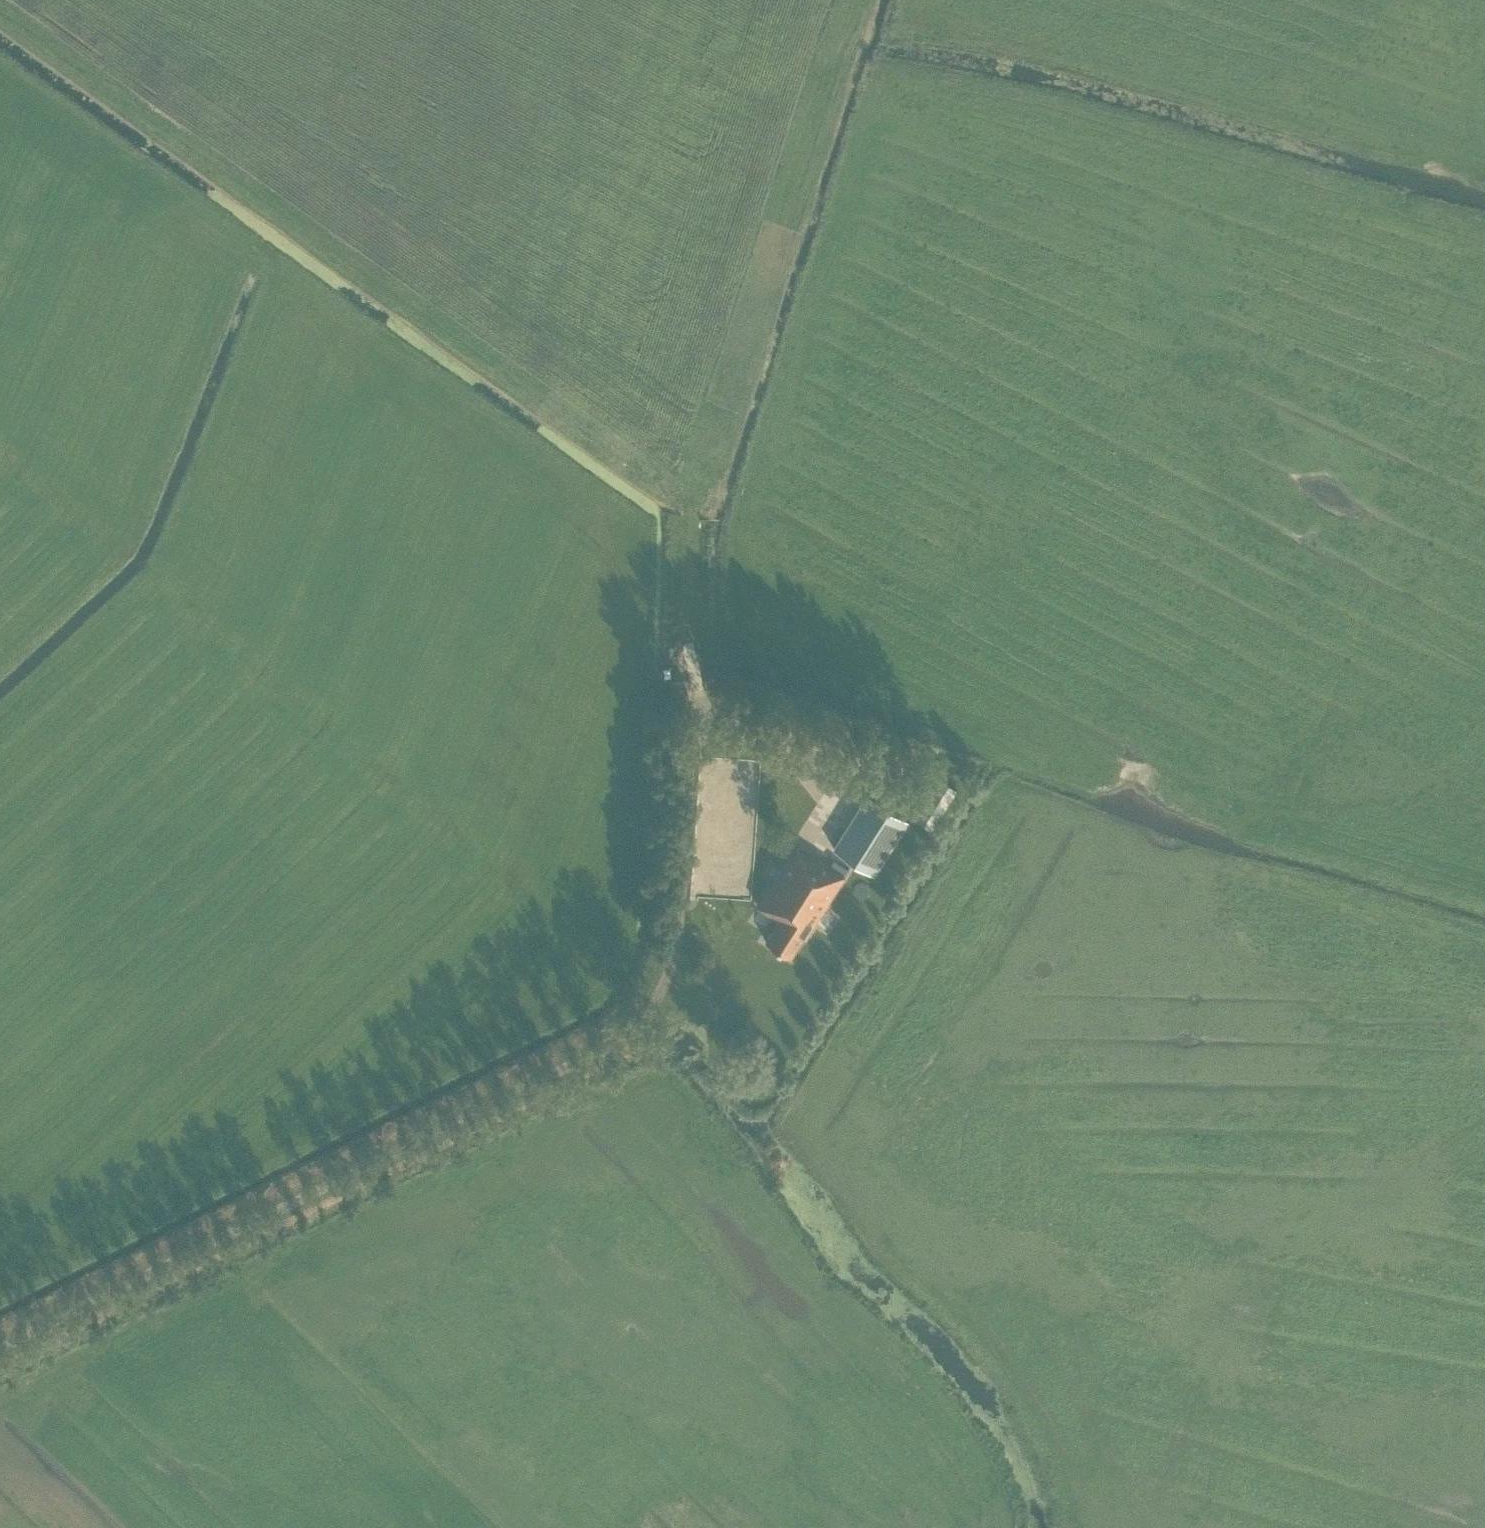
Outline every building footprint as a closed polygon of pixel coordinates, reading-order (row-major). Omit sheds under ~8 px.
[(860,786),(834,772),(823,792),(850,806),(860,786)] [(905,821),(864,795),(831,848),(872,873),(905,821)] [(790,957),(844,875),(812,854),(812,855),(797,845),(759,903),(778,916),(763,939),(790,957)]
